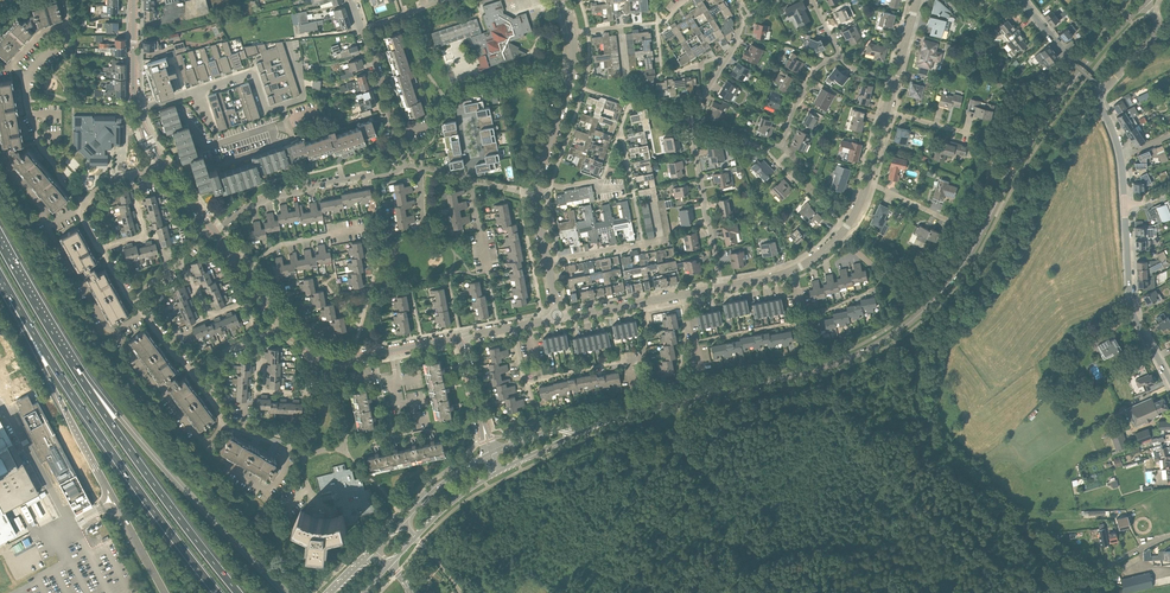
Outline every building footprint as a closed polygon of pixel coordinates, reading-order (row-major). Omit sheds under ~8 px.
[(0,37),(0,55),(7,61),(33,33),(27,27),(29,25),(36,23),(38,28),(63,21),(57,0),(56,0),(32,7),(33,13),(29,14),(30,17),(27,21),(25,19),(22,22),(18,18),(0,37)] [(144,9),(154,9),(154,0),(156,0),(144,0),(144,9)] [(209,12),(206,0),(185,0),(185,19),(209,12)] [(480,72),(486,70),(486,67),(528,54),(507,43),(508,41),(525,36),(524,33),(532,31),(526,12),(516,16),(517,17),(511,19),(507,20),(507,19),(506,20),(505,16),(503,10),(504,10),(501,0),(500,0),(483,5),(486,14),(483,15),(488,31),(482,33),(479,34),(471,36),(480,65),(478,65),(480,72)] [(612,3),(625,2),(625,5),(622,6),(623,14),(631,13),(631,10),(630,1),(630,0),(612,0),(612,3)] [(641,12),(649,11),(648,3),(647,3),(647,0),(640,0),(641,12)] [(699,6),(689,12),(689,13),(693,18),(702,12),(708,22),(714,19),(712,15),(709,10),(703,1),(702,0),(695,0),(699,6)] [(810,21),(804,8),(806,7),(802,0),(785,8),(789,15),(794,13),(800,25),(810,21)] [(900,0),(891,0),(889,6),(898,8),(900,0)] [(941,36),(940,36),(942,32),(943,32),(942,33),(943,33),(944,29),(948,30),(950,21),(946,20),(948,15),(952,16),(952,13),(938,0),(935,0),(932,12),(934,13),(933,16),(930,15),(928,24),(934,25),(932,34),(941,36)] [(724,1),(718,4),(709,10),(712,15),(720,10),(725,18),(725,19),(724,19),(724,20),(723,21),(723,22),(723,23),(723,24),(724,24),(724,25),(724,26),(720,28),(725,36),(733,30),(731,27),(733,25),(734,24),(734,22),(734,21),(731,17),(734,16),(727,5),(727,6),(724,1),(725,1),(724,1)] [(850,17),(845,8),(851,5),(849,1),(839,6),(841,10),(834,13),(836,18),(839,16),(841,21),(850,17)] [(597,4),(593,5),(590,5),(591,8),(592,8),(593,14),(603,13),(603,9),(607,8),(608,19),(603,19),(604,22),(608,21),(614,20),(614,14),(613,12),(612,3),(606,3),(597,4)] [(118,5),(107,5),(107,12),(101,12),(101,17),(111,17),(111,13),(113,13),(113,12),(118,12),(118,5)] [(336,18),(337,17),(347,14),(344,7),(333,10),(334,14),(324,17),(324,20),(336,18)] [(155,9),(154,9),(144,9),(144,18),(155,18),(155,9)] [(1052,26),(1067,14),(1064,10),(1057,16),(1058,16),(1057,17),(1055,14),(1052,10),(1045,16),(1048,20),(1047,20),(1052,26)] [(299,24),(308,23),(306,11),(297,13),(299,24)] [(893,27),(896,15),(884,11),(883,16),(881,15),(878,25),(884,26),(884,25),(890,26),(893,27)] [(693,18),(689,13),(685,16),(686,19),(677,25),(680,31),(690,25),(696,35),(701,31),(700,30),(699,27),(693,18)] [(347,14),(337,17),(341,30),(351,27),(347,14)] [(108,23),(108,18),(104,18),(87,22),(89,30),(99,27),(99,25),(98,22),(104,23),(104,27),(106,27),(106,31),(118,32),(118,23),(108,23)] [(477,18),(432,33),(436,47),(449,43),(471,35),(479,33),(479,34),(482,33),(481,32),(477,18)] [(725,37),(725,36),(720,28),(714,19),(708,22),(714,31),(705,37),(709,43),(718,37),(720,40),(725,37)] [(1012,25),(1008,19),(1003,23),(1002,22),(995,28),(998,32),(1000,30),(1009,41),(1006,43),(1015,53),(1020,49),(1021,50),(1027,45),(1023,40),(1025,38),(1020,32),(1019,33),(1017,30),(1018,29),(1014,24),(1012,25)] [(308,23),(299,24),(300,32),(318,29),(317,25),(317,21),(308,23)] [(680,31),(677,25),(675,22),(670,25),(672,28),(662,34),(666,40),(675,34),(681,44),(687,41),(680,31)] [(768,31),(769,26),(755,23),(754,32),(759,33),(758,37),(764,38),(766,30),(768,31)] [(857,40),(861,38),(855,26),(843,32),(846,39),(849,38),(852,45),(858,42),(857,40)] [(1070,30),(1068,27),(1059,34),(1064,41),(1077,30),(1074,27),(1070,30)] [(649,31),(639,32),(639,29),(633,29),(633,33),(633,37),(634,39),(638,38),(639,40),(643,39),(644,50),(651,49),(650,39),(652,39),(651,32),(649,32),(649,31)] [(1078,39),(1084,34),(1081,30),(1078,32),(1078,33),(1075,35),(1078,39)] [(712,49),(711,46),(709,43),(705,37),(701,31),(696,35),(702,45),(693,51),(696,56),(706,50),(706,49),(708,48),(709,51),(712,49)] [(390,76),(391,79),(390,80),(390,81),(390,82),(393,89),(395,89),(401,107),(404,106),(408,118),(424,113),(420,100),(417,101),(411,83),(417,82),(412,69),(410,70),(402,46),(405,45),(400,32),(385,37),(389,50),(386,51),(394,75),(390,76)] [(603,43),(604,54),(611,53),(611,50),(611,46),(610,43),(610,39),(609,35),(609,32),(603,33),(604,36),(592,37),(593,44),(603,43)] [(814,39),(811,34),(809,35),(806,34),(805,38),(808,40),(809,42),(807,45),(815,48),(816,51),(825,47),(821,39),(818,40),(814,39)] [(99,43),(99,48),(125,47),(126,39),(115,39),(115,44),(99,43)] [(935,51),(938,44),(924,40),(921,51),(923,52),(922,55),(920,55),(918,62),(917,62),(916,65),(919,66),(920,66),(931,69),(933,59),(936,59),(937,56),(941,57),(942,53),(935,51)] [(226,56),(230,68),(230,67),(236,66),(236,69),(242,67),(240,60),(246,58),(244,50),(231,54),(227,41),(222,42),(226,56)] [(693,51),(688,43),(687,41),(681,44),(687,54),(678,60),(682,66),(692,59),(691,58),(696,56),(693,51)] [(154,46),(154,42),(144,42),(144,50),(155,50),(165,48),(164,44),(154,46)] [(176,54),(186,52),(184,47),(183,42),(173,45),(176,54)] [(883,60),(887,48),(869,43),(867,52),(876,54),(875,58),(883,60)] [(215,60),(219,71),(224,69),(225,72),(231,70),(230,67),(230,68),(226,56),(220,58),(216,44),(210,45),(215,60)] [(244,50),(246,58),(261,53),(262,57),(278,52),(277,48),(276,47),(266,50),(264,44),(243,47),(244,50)] [(760,57),(763,50),(752,44),(748,52),(745,51),(743,57),(753,61),(755,55),(760,57)] [(337,59),(345,57),(352,54),(359,52),(357,45),(340,51),(338,45),(331,47),(334,54),(335,54),(337,59)] [(1038,63),(1040,62),(1040,61),(1053,50),(1049,45),(1035,56),(1038,60),(1036,61),(1038,63)] [(125,47),(99,48),(100,48),(100,52),(111,51),(111,56),(115,56),(115,55),(125,55),(125,47)] [(203,63),(204,63),(207,75),(208,75),(213,73),(214,76),(220,74),(219,71),(215,60),(209,62),(204,47),(199,48),(203,63)] [(646,68),(653,67),(652,57),(654,57),(653,50),(651,50),(651,49),(644,50),(635,51),(635,54),(636,57),(640,56),(641,58),(645,57),(646,68)] [(192,67),(196,79),(202,77),(203,80),(209,78),(208,75),(207,75),(204,63),(203,63),(198,65),(193,50),(190,51),(187,51),(192,67)] [(1040,61),(1040,62),(1046,69),(1055,64),(1053,61),(1058,56),(1053,50),(1040,61)] [(278,52),(262,57),(264,61),(257,63),(259,71),(266,69),(266,68),(272,67),(272,66),(270,60),(280,57),(279,56),(278,52)] [(192,67),(186,69),(181,53),(175,54),(185,82),(190,80),(191,83),(197,81),(196,79),(192,67)] [(612,57),(611,53),(604,54),(594,55),(594,62),(596,62),(604,61),(605,68),(607,67),(607,71),(608,74),(604,75),(604,77),(608,79),(614,78),(613,74),(613,71),(613,67),(612,64),(612,60),(612,57)] [(801,68),(804,62),(798,59),(799,56),(793,53),(789,60),(790,60),(787,65),(797,72),(800,67),(801,68)] [(177,74),(175,68),(175,67),(174,66),(173,66),(173,65),(172,65),(171,65),(170,65),(166,67),(165,64),(167,63),(166,57),(147,63),(150,72),(148,72),(156,99),(160,97),(161,99),(175,94),(170,76),(177,74)] [(341,80),(353,76),(352,70),(363,66),(361,59),(347,63),(349,69),(344,70),(346,74),(340,76),(341,80)] [(104,67),(104,71),(105,71),(108,71),(108,70),(125,71),(125,64),(118,64),(118,60),(111,60),(111,67),(104,67)] [(742,81),(750,69),(739,62),(732,74),(742,81)] [(272,67),(266,68),(266,69),(267,72),(260,75),(263,82),(270,80),(275,78),(275,77),(273,72),(283,69),(283,67),(282,63),(281,63),(272,66),(272,67)] [(653,68),(653,67),(646,68),(637,69),(637,72),(638,75),(642,74),(643,76),(647,75),(648,86),(655,85),(654,75),(656,75),(655,68),(653,68)] [(843,74),(838,69),(836,67),(828,77),(833,80),(835,78),(843,84),(848,77),(843,73),(843,74)] [(786,92),(789,87),(788,87),(794,78),(781,70),(774,81),(780,85),(779,87),(786,92)] [(347,87),(368,80),(367,77),(367,75),(366,75),(365,73),(356,76),(358,80),(346,84),(347,87)] [(275,77),(275,78),(270,80),(271,84),(264,86),(266,93),(273,91),(279,89),(277,83),(287,80),(286,78),(285,74),(275,77)] [(674,80),(675,87),(686,86),(686,90),(688,90),(688,94),(694,94),(692,78),(691,78),(691,76),(682,77),(683,79),(674,80)] [(676,96),(675,87),(674,80),(673,80),(673,78),(666,79),(666,81),(656,82),(657,89),(668,88),(668,92),(670,92),(670,96),(676,96)] [(106,84),(106,88),(125,89),(125,79),(115,79),(110,79),(110,84),(106,84)] [(2,148),(8,147),(8,151),(12,150),(15,154),(13,156),(15,159),(11,163),(52,212),(69,198),(27,149),(21,154),(19,152),(18,145),(23,144),(12,80),(0,82),(0,137),(2,148)] [(321,90),(322,81),(314,80),(313,89),(321,90)] [(368,80),(347,87),(345,88),(340,89),(342,92),(348,90),(356,88),(357,91),(370,87),(370,86),(370,85),(369,84),(369,83),(368,80)] [(730,100),(738,87),(728,80),(719,93),(730,100)] [(239,98),(252,94),(249,83),(236,87),(239,98)] [(922,103),(923,99),(921,99),(925,86),(912,83),(909,95),(913,97),(912,100),(914,101),(913,103),(914,103),(914,104),(920,105),(921,102),(922,103)] [(870,97),(873,86),(868,84),(867,87),(862,86),(860,95),(861,95),(859,102),(869,105),(871,97),(870,97)] [(279,89),(273,91),(275,95),(268,97),(270,105),(283,100),(281,94),(291,91),(290,90),(289,86),(279,89)] [(125,89),(106,88),(106,96),(112,96),(112,92),(116,93),(116,96),(125,96),(125,89)] [(832,100),(834,95),(822,88),(819,94),(820,95),(815,103),(818,105),(818,106),(825,109),(830,100),(832,100)] [(364,100),(373,97),(371,90),(356,95),(357,99),(363,97),(364,100)] [(777,110),(780,105),(779,105),(782,98),(778,96),(779,93),(772,90),(766,103),(773,107),(772,108),(777,110)] [(1140,96),(1142,100),(1153,94),(1151,90),(1140,96)] [(224,101),(221,92),(208,96),(212,107),(225,103),(224,101)] [(1130,105),(1126,99),(1131,96),(1129,93),(1122,97),(1124,99),(1123,100),(1122,100),(1114,105),(1118,112),(1130,105)] [(243,110),(256,106),(252,94),(239,98),(243,110)] [(954,97),(942,94),(939,105),(951,108),(952,105),(960,107),(962,96),(954,94),(954,97)] [(598,107),(594,117),(600,119),(601,115),(604,108),(606,102),(607,99),(601,97),(600,100),(589,96),(586,103),(598,107)] [(376,105),(373,97),(364,100),(355,103),(356,106),(359,105),(360,105),(366,103),(367,108),(376,105)] [(986,109),(979,107),(980,102),(971,99),(968,110),(975,112),(974,114),(986,117),(991,119),(994,105),(988,104),(986,109)] [(466,112),(477,110),(476,110),(484,108),(483,101),(472,103),(471,100),(463,101),(466,112)] [(721,105),(714,101),(710,108),(714,110),(711,117),(718,120),(724,106),(728,108),(730,104),(723,101),(721,105)] [(606,102),(604,108),(615,111),(612,119),(617,122),(623,105),(618,103),(617,106),(606,102)] [(225,103),(212,107),(215,119),(228,115),(236,112),(235,110),(227,110),(225,103)] [(187,127),(181,128),(174,106),(166,108),(164,109),(160,110),(167,134),(173,132),(182,161),(190,159),(200,189),(207,186),(210,191),(221,188),(222,190),(260,178),(259,172),(288,162),(288,161),(296,159),(299,158),(302,157),(308,155),(309,160),(334,153),(335,155),(335,156),(336,156),(337,156),(338,156),(338,155),(338,154),(338,153),(339,152),(340,152),(342,157),(343,158),(344,158),(347,157),(348,156),(349,155),(349,154),(348,152),(349,151),(349,152),(350,153),(351,153),(355,152),(354,149),(366,145),(364,140),(376,136),(371,120),(358,124),(359,127),(348,131),(347,129),(347,128),(346,128),(345,128),(340,129),(340,130),(335,132),(334,130),(327,132),(328,135),(304,142),(303,140),(294,143),(291,144),(283,147),(283,148),(253,158),(255,164),(218,176),(217,170),(208,173),(212,184),(210,185),(200,155),(196,156),(187,127)] [(247,121),(253,119),(260,117),(256,106),(243,110),(247,121)] [(476,110),(477,110),(478,117),(481,116),(482,122),(492,120),(490,107),(484,108),(476,110)] [(1117,117),(1121,124),(1130,119),(1138,114),(1137,111),(1135,111),(1133,107),(1125,111),(1125,112),(1117,117)] [(644,131),(645,130),(651,129),(647,108),(641,110),(642,113),(630,115),(631,122),(642,120),(644,131)] [(863,127),(865,121),(862,121),(865,112),(852,109),(851,114),(853,115),(850,128),(859,131),(860,127),(863,127)] [(823,117),(814,111),(812,114),(809,112),(803,123),(806,125),(812,129),(819,118),(822,119),(823,117)] [(600,119),(594,117),(583,113),(580,119),(592,123),(588,133),(594,135),(594,134),(596,129),(597,126),(599,121),(600,119)] [(232,126),(228,115),(215,119),(219,130),(232,126)] [(601,115),(600,119),(599,121),(610,125),(607,133),(613,135),(617,122),(612,119),(601,115)] [(84,131),(74,131),(74,148),(77,148),(79,151),(80,150),(88,158),(87,159),(90,161),(90,165),(108,165),(108,155),(105,155),(105,149),(111,149),(111,142),(114,142),(114,145),(123,145),(123,124),(121,124),(121,118),(115,118),(115,116),(94,116),(94,126),(88,126),(88,131),(91,131),(91,134),(84,134),(84,131)] [(771,137),(774,126),(771,125),(773,121),(762,117),(758,129),(766,132),(765,136),(771,137)] [(1130,119),(1121,124),(1126,132),(1138,125),(1135,120),(1132,122),(1130,119)] [(492,120),(482,122),(483,129),(480,129),(482,136),(495,134),(492,120)] [(455,135),(454,129),(457,128),(456,121),(442,123),(445,137),(446,137),(450,136),(455,135)] [(1139,125),(1138,125),(1126,132),(1131,139),(1143,132),(1139,125)] [(906,146),(907,146),(908,146),(908,145),(909,145),(909,144),(909,143),(908,143),(908,142),(907,142),(910,130),(898,127),(894,140),(899,142),(899,144),(906,146)] [(594,135),(588,133),(577,129),(574,136),(586,140),(584,146),(579,144),(579,145),(576,144),(575,145),(574,147),(588,152),(589,148),(591,142),(592,140),(594,135)] [(613,135),(607,133),(599,130),(596,129),(594,134),(605,138),(602,146),(608,148),(613,135)] [(645,130),(644,131),(628,134),(629,140),(640,137),(642,143),(642,146),(648,144),(645,130)] [(805,151),(813,137),(798,130),(791,144),(805,151)] [(1143,132),(1131,139),(1136,146),(1145,141),(1142,137),(1143,136),(1143,135),(1144,134),(1143,132)] [(448,155),(459,153),(462,153),(458,134),(455,135),(450,136),(446,137),(448,148),(449,151),(448,151),(448,155)] [(495,134),(482,136),(483,143),(486,143),(487,149),(497,147),(495,134)] [(674,140),(674,135),(664,137),(666,147),(667,147),(668,151),(680,149),(679,139),(674,140)] [(852,143),(842,140),(839,150),(850,153),(848,158),(857,161),(862,145),(853,142),(852,143)] [(608,148),(602,146),(598,144),(595,143),(591,142),(589,148),(601,152),(598,158),(598,160),(603,162),(608,148)] [(967,146),(954,142),(953,145),(944,142),(941,150),(936,148),(934,159),(945,162),(947,153),(953,155),(954,153),(965,156),(967,146)] [(648,144),(642,146),(639,146),(636,147),(634,147),(630,148),(631,154),(631,157),(636,156),(636,154),(635,154),(635,153),(643,151),(645,160),(651,158),(648,144)] [(588,152),(574,147),(571,146),(568,153),(580,157),(576,167),(582,169),(583,165),(587,156),(588,152)] [(720,149),(719,146),(708,149),(710,156),(711,156),(712,164),(719,162),(718,160),(725,159),(723,148),(720,149)] [(497,147),(487,149),(488,155),(485,155),(487,162),(494,161),(500,160),(497,147)] [(1157,153),(1155,147),(1150,149),(1150,150),(1149,150),(1137,155),(1140,160),(1140,162),(1135,162),(1136,168),(1147,167),(1146,157),(1154,155),(1155,158),(1159,157),(1161,164),(1169,160),(1165,150),(1157,153)] [(460,159),(459,153),(448,155),(451,169),(464,166),(463,159),(460,159)] [(603,162),(598,160),(593,158),(587,156),(585,161),(583,165),(588,166),(589,163),(596,165),(593,173),(598,175),(603,162)] [(905,169),(907,160),(893,157),(891,165),(892,166),(889,178),(899,180),(902,168),(905,169)] [(651,158),(645,160),(633,162),(634,168),(646,165),(647,174),(653,172),(651,158)] [(671,177),(683,174),(681,166),(684,165),(683,160),(669,163),(671,177)] [(766,163),(767,163),(764,160),(761,163),(758,160),(754,163),(755,163),(753,165),(751,166),(757,172),(766,180),(770,176),(769,176),(774,171),(766,163)] [(487,162),(476,164),(478,175),(486,174),(485,171),(496,169),(494,161),(487,162)] [(844,167),(837,165),(834,174),(837,175),(835,179),(834,178),(832,186),(837,188),(836,190),(843,192),(847,182),(845,182),(849,169),(844,167)] [(730,177),(729,172),(728,168),(722,169),(723,172),(713,174),(715,182),(719,182),(721,187),(733,185),(732,177),(730,177)] [(653,172),(647,174),(638,175),(636,176),(637,182),(649,179),(650,187),(656,186),(653,172)] [(1160,182),(1169,182),(1169,172),(1160,172),(1160,182)] [(1134,192),(1143,191),(1143,187),(1147,186),(1152,183),(1148,173),(1141,176),(1141,183),(1134,183),(1134,192)] [(788,185),(786,183),(783,179),(776,186),(775,185),(772,189),(782,199),(790,191),(789,190),(791,188),(788,185)] [(933,197),(943,200),(945,195),(954,198),(957,188),(948,185),(949,182),(941,179),(938,188),(936,187),(933,197)] [(393,184),(395,192),(412,189),(412,185),(404,187),(403,183),(393,184)] [(675,196),(689,194),(687,184),(673,187),(675,196)] [(576,191),(578,200),(590,198),(590,202),(595,201),(593,193),(589,194),(587,186),(580,188),(580,190),(576,191)] [(653,202),(657,201),(659,200),(656,186),(650,187),(638,190),(640,196),(651,193),(653,202)] [(115,196),(115,199),(132,195),(131,191),(128,192),(128,189),(118,192),(119,195),(115,196)] [(370,189),(362,190),(365,204),(369,204),(368,199),(372,199),(370,189)] [(412,189),(395,192),(396,199),(406,197),(405,194),(413,192),(412,189)] [(447,193),(448,200),(458,199),(457,195),(465,193),(464,189),(447,193)] [(564,193),(566,202),(578,200),(576,191),(572,192),(572,189),(564,191),(564,193)] [(365,204),(362,190),(355,192),(357,201),(361,201),(362,205),(365,204)] [(357,201),(355,192),(348,193),(351,207),(354,206),(353,202),(357,201)] [(351,207),(348,193),(341,194),(342,198),(343,204),(346,203),(347,208),(351,207)] [(567,204),(566,202),(564,193),(556,195),(558,206),(561,205),(561,207),(563,208),(567,208),(567,204)] [(132,195),(115,199),(116,202),(120,201),(121,204),(131,202),(130,198),(133,198),(132,195)] [(143,201),(144,205),(161,201),(160,197),(156,199),(155,195),(145,198),(146,201),(143,201)] [(396,199),(398,206),(398,207),(412,204),(415,203),(414,200),(406,201),(406,197),(396,199)] [(343,204),(342,198),(334,199),(337,213),(341,212),(340,208),(344,207),(343,204)] [(733,216),(730,198),(719,200),(721,209),(720,209),(720,213),(721,213),(722,218),(726,217),(727,217),(733,216)] [(337,213),(334,199),(327,200),(329,210),(333,209),(334,214),(337,213)] [(458,199),(448,200),(450,208),(467,204),(466,201),(459,202),(458,199)] [(672,199),(665,200),(665,203),(666,206),(666,209),(674,207),(672,199)] [(329,210),(327,200),(320,202),(321,210),(322,216),(323,216),(326,215),(325,211),(329,210)] [(612,219),(614,225),(632,221),(628,200),(616,202),(617,205),(620,204),(622,213),(624,213),(625,217),(615,219),(612,219)] [(1165,221),(1169,219),(1169,213),(1168,208),(1169,208),(1169,200),(1159,204),(1165,221)] [(161,201),(144,205),(145,208),(148,207),(148,210),(158,208),(157,205),(162,203),(161,201)] [(121,204),(114,206),(114,207),(112,207),(113,209),(115,209),(119,208),(120,211),(130,208),(129,205),(132,205),(131,202),(121,204)] [(301,220),(298,205),(298,202),(294,203),(295,211),(292,211),(293,221),(301,220)] [(322,216),(321,210),(318,210),(316,202),(313,203),(316,220),(323,219),(323,216),(322,216)] [(812,208),(810,206),(811,206),(808,202),(804,206),(804,207),(799,212),(804,216),(803,217),(807,221),(810,219),(813,221),(815,219),(820,224),(824,219),(818,213),(819,212),(814,207),(813,207),(812,207),(812,208)] [(316,220),(313,203),(309,203),(310,211),(307,212),(308,222),(316,220)] [(499,208),(500,212),(509,210),(508,203),(494,205),(495,209),(499,208)] [(607,220),(594,223),(594,224),(595,228),(614,225),(612,219),(612,215),(609,203),(602,205),(604,216),(606,216),(607,220)] [(293,221),(292,211),(288,212),(286,204),(283,205),(286,222),(293,221)] [(395,207),(396,214),(405,212),(405,209),(413,207),(412,204),(398,207),(398,206),(395,207)] [(467,204),(450,208),(451,215),(461,213),(460,209),(468,208),(467,204)] [(576,221),(577,227),(594,224),(594,223),(591,204),(579,207),(579,209),(583,208),(586,220),(576,221)] [(882,234),(886,226),(883,222),(890,208),(880,204),(875,213),(876,214),(874,215),(873,217),(874,218),(871,224),(876,226),(878,232),(882,234)] [(1165,221),(1159,204),(1151,207),(1152,209),(1148,210),(1149,213),(1147,213),(1149,219),(1156,216),(1159,223),(1165,221)] [(286,222),(283,205),(279,205),(281,213),(277,214),(278,220),(279,224),(280,223),(286,222)] [(308,222),(307,212),(303,213),(302,205),(298,205),(301,220),(301,223),(308,222)] [(130,208),(120,211),(121,214),(117,216),(117,218),(134,214),(133,211),(131,212),(130,208)] [(158,208),(148,210),(149,213),(146,214),(147,217),(164,213),(163,210),(159,211),(158,208)] [(690,211),(689,208),(678,210),(680,224),(682,224),(682,225),(692,223),(691,219),(694,218),(692,210),(690,211)] [(509,210),(500,212),(501,215),(496,216),(497,220),(510,217),(509,210)] [(577,227),(576,221),(574,210),(564,212),(564,214),(568,213),(570,223),(566,223),(566,221),(558,223),(560,230),(577,227)] [(279,224),(278,220),(275,220),(273,212),(270,213),(273,231),(281,229),(280,223),(279,224)] [(405,212),(396,214),(397,221),(415,218),(414,215),(406,216),(405,212)] [(164,213),(147,217),(148,220),(151,219),(152,223),(161,220),(161,217),(165,216),(164,213)] [(273,231),(270,213),(266,214),(267,222),(263,222),(265,228),(265,232),(266,232),(273,231)] [(461,213),(451,215),(453,222),(470,218),(469,215),(462,217),(461,213)] [(134,214),(117,218),(118,222),(122,220),(123,223),(133,221),(132,218),(135,217),(134,214)] [(510,217),(497,220),(497,223),(502,222),(503,226),(512,224),(510,217)] [(415,218),(397,221),(399,229),(408,227),(407,223),(415,222),(415,218)] [(470,218),(453,222),(454,229),(463,227),(463,224),(471,222),(470,218)] [(161,220),(152,223),(153,225),(150,226),(151,230),(156,228),(167,225),(167,222),(162,223),(161,220)] [(133,221),(123,223),(124,227),(120,228),(121,231),(137,226),(137,223),(134,224),(133,221)] [(259,239),(256,221),(253,222),(254,230),(250,231),(252,240),(259,239)] [(265,232),(265,228),(261,229),(260,221),(256,221),(259,239),(267,238),(266,232),(265,232)] [(632,221),(614,225),(615,235),(618,234),(617,230),(624,229),(625,233),(626,233),(627,240),(635,239),(632,221)] [(516,224),(512,224),(503,226),(503,230),(508,229),(508,233),(518,231),(516,224)] [(594,224),(577,227),(579,237),(581,237),(580,232),(588,231),(590,243),(598,241),(597,238),(595,228),(594,224)] [(727,246),(737,244),(735,233),(738,232),(737,224),(723,227),(727,246)] [(167,225),(156,228),(158,234),(168,231),(167,225)] [(614,225),(595,228),(597,238),(599,238),(599,233),(607,232),(609,231),(610,236),(608,236),(609,244),(617,243),(615,235),(614,225)] [(797,244),(803,239),(803,238),(806,235),(802,230),(804,228),(801,225),(791,234),(795,238),(793,239),(797,244)] [(930,230),(918,225),(914,234),(917,235),(914,243),(925,249),(927,244),(925,243),(927,237),(936,242),(940,233),(931,228),(930,230)] [(137,226),(121,231),(121,234),(126,233),(127,236),(136,233),(136,230),(138,229),(137,226)] [(1140,240),(1148,240),(1152,239),(1156,237),(1156,234),(1153,234),(1153,228),(1146,228),(1145,226),(1135,227),(1136,236),(1140,236),(1140,240)] [(78,227),(59,238),(78,272),(83,269),(85,273),(88,271),(91,277),(86,280),(110,325),(129,315),(104,269),(97,273),(92,264),(97,262),(78,227)] [(577,227),(560,230),(561,238),(573,236),(574,243),(570,244),(570,247),(581,245),(579,237),(577,227)] [(168,231),(158,234),(160,240),(170,237),(168,231)] [(518,231),(508,233),(509,236),(505,237),(506,241),(519,238),(518,231)] [(696,239),(695,233),(684,235),(687,250),(699,247),(698,239),(696,239)] [(170,237),(160,240),(161,246),(171,244),(170,237)] [(1152,239),(1148,240),(1140,240),(1136,240),(1136,248),(1146,248),(1146,244),(1153,243),(1154,243),(1159,240),(1157,237),(1156,237),(1152,239)] [(519,238),(506,241),(506,244),(510,243),(511,247),(521,245),(519,238)] [(152,241),(148,242),(153,259),(156,258),(155,254),(158,253),(156,243),(152,244),(152,241)] [(760,245),(763,256),(769,255),(769,254),(777,252),(775,241),(760,245)] [(153,259),(148,242),(146,243),(146,246),(143,247),(145,256),(149,255),(150,259),(153,259)] [(348,248),(349,252),(362,249),(361,242),(351,243),(352,247),(348,248)] [(139,255),(136,245),(133,246),(133,243),(129,244),(134,261),(137,260),(136,256),(139,255)] [(134,261),(129,244),(126,245),(127,248),(123,249),(126,258),(130,257),(131,262),(134,261)] [(145,256),(143,247),(140,247),(139,244),(136,245),(139,255),(141,262),(143,261),(144,261),(143,257),(145,256)] [(321,245),(324,262),(331,261),(330,251),(326,252),(324,244),(321,245)] [(317,264),(317,263),(324,262),(321,245),(317,245),(319,254),(315,254),(315,256),(317,264)] [(521,245),(511,247),(512,251),(508,252),(508,255),(522,252),(521,245)] [(307,250),(310,267),(318,266),(317,263),(317,264),(315,256),(312,257),(310,249),(307,250)] [(362,249),(349,252),(349,255),(354,254),(354,258),(361,256),(361,257),(364,256),(362,249)] [(656,251),(658,263),(663,262),(662,257),(667,256),(666,249),(656,251)] [(301,259),(303,269),(310,267),(307,250),(303,250),(305,258),(301,259)] [(733,267),(746,265),(743,251),(731,253),(733,267)] [(1137,261),(1137,268),(1147,268),(1161,261),(1167,259),(1164,251),(1157,254),(1159,259),(1155,261),(1137,261)] [(292,252),(292,255),(295,270),(296,270),(303,269),(301,259),(298,260),(296,252),(292,252)] [(522,252),(508,255),(509,258),(513,258),(514,261),(514,262),(521,260),(523,260),(522,252)] [(640,260),(641,266),(646,266),(645,260),(650,259),(648,252),(638,254),(638,255),(640,260)] [(287,264),(289,273),(296,272),(296,270),(295,270),(292,255),(289,255),(291,263),(287,264)] [(361,256),(354,258),(351,258),(352,262),(348,263),(348,266),(362,264),(361,257),(361,256)] [(621,258),(623,270),(628,269),(627,264),(632,263),(631,256),(621,258)] [(282,275),(279,257),(275,258),(276,266),(273,267),(274,276),(282,275)] [(279,257),(282,275),(289,273),(287,264),(283,265),(282,257),(279,257)] [(603,271),(611,270),(610,265),(611,264),(610,257),(600,259),(603,271)] [(695,259),(684,261),(685,266),(685,270),(690,269),(690,273),(701,271),(700,262),(696,263),(695,259)] [(1147,268),(1137,268),(1138,279),(1148,278),(1147,274),(1169,264),(1167,259),(1161,261),(1147,268)] [(189,268),(190,271),(206,265),(205,261),(201,263),(200,260),(191,264),(192,267),(189,268)] [(512,265),(513,269),(522,267),(521,260),(514,262),(514,261),(507,262),(508,266),(512,265)] [(585,274),(590,274),(589,269),(594,268),(593,260),(583,262),(585,274)] [(677,265),(677,263),(676,260),(663,262),(658,263),(660,269),(660,272),(666,271),(665,268),(677,265)] [(860,262),(857,263),(860,281),(868,279),(866,270),(862,271),(860,262)] [(660,269),(658,263),(646,266),(641,266),(642,272),(642,275),(648,274),(647,271),(660,269)] [(860,281),(857,263),(853,264),(855,272),(851,273),(851,275),(853,282),(860,281)] [(362,264),(348,266),(349,270),(353,269),(354,273),(360,271),(360,272),(364,271),(362,264)] [(565,266),(568,278),(573,277),(572,272),(577,271),(575,264),(565,266)] [(206,265),(190,271),(192,274),(194,273),(195,276),(198,275),(205,272),(203,269),(207,267),(206,265)] [(641,266),(628,269),(623,270),(625,279),(631,278),(630,274),(642,272),(641,266)] [(522,267),(513,269),(514,273),(510,274),(510,277),(524,274),(522,267)] [(603,271),(604,277),(604,280),(610,279),(609,276),(622,273),(620,268),(611,270),(603,271)] [(853,282),(851,275),(848,276),(846,268),(843,269),(846,286),(854,285),(853,282)] [(846,286),(843,269),(839,269),(841,277),(837,278),(838,281),(839,288),(846,286)] [(205,272),(198,275),(199,278),(197,279),(198,282),(214,275),(213,272),(209,274),(208,271),(205,272)] [(360,271),(354,273),(351,273),(352,277),(348,278),(348,281),(362,279),(360,272),(360,271)] [(585,274),(586,280),(587,283),(593,282),(592,279),(604,277),(603,271),(590,274),(585,274)] [(524,274),(510,277),(511,280),(515,279),(516,283),(525,281),(524,274)] [(585,274),(573,277),(568,278),(569,287),(575,286),(574,282),(586,280),(585,274)] [(648,274),(642,275),(645,289),(651,288),(648,274)] [(833,292),(829,274),(826,275),(827,283),(823,284),(824,287),(825,293),(826,293),(833,292)] [(838,281),(834,282),(833,274),(829,274),(833,292),(840,291),(839,288),(838,281)] [(214,275),(198,282),(199,285),(202,284),(203,287),(206,286),(206,285),(213,282),(211,279),(215,278),(214,275)] [(669,286),(668,285),(667,278),(667,276),(665,277),(661,277),(661,279),(654,280),(655,287),(663,286),(663,287),(669,286)] [(676,276),(667,278),(668,285),(678,283),(676,276)] [(1153,289),(1153,276),(1148,278),(1138,279),(1138,286),(1145,286),(1145,290),(1151,290),(1153,289)] [(299,284),(300,287),(314,285),(313,277),(303,279),(304,283),(299,284)] [(362,279),(348,281),(349,285),(353,284),(354,288),(363,286),(362,279)] [(610,279),(604,280),(607,294),(625,290),(623,281),(619,282),(620,284),(611,286),(610,279)] [(825,293),(824,287),(820,287),(819,279),(815,280),(819,298),(826,296),(826,293),(825,293)] [(819,298),(815,280),(812,281),(813,289),(809,289),(811,299),(819,298)] [(206,285),(206,286),(207,288),(204,290),(206,292),(222,286),(221,283),(217,284),(215,281),(213,282),(206,285)] [(467,291),(481,288),(479,281),(470,282),(471,286),(467,287),(467,290),(467,291)] [(525,281),(516,283),(517,287),(513,288),(513,291),(527,289),(525,281)] [(643,290),(641,283),(632,284),(632,283),(626,284),(628,292),(643,290)] [(173,296),(189,290),(188,287),(185,288),(184,285),(175,288),(176,292),(172,293),(173,296)] [(314,285),(300,287),(301,291),(305,290),(306,294),(313,292),(315,292),(314,285)] [(222,286),(206,292),(207,296),(210,295),(211,297),(220,293),(219,290),(223,289),(222,286)] [(575,286),(569,287),(572,301),(578,299),(575,286)] [(604,287),(594,289),(595,296),(605,294),(604,287)] [(436,293),(436,297),(446,295),(444,288),(431,290),(431,294),(436,293)] [(481,288),(467,291),(468,294),(472,293),(473,297),(476,297),(476,296),(482,295),(481,288)] [(593,288),(592,288),(588,289),(588,290),(581,292),(582,299),(590,297),(590,299),(595,298),(595,296),(594,289),(593,288)] [(527,289),(513,291),(514,295),(518,294),(519,298),(526,296),(526,297),(529,296),(527,289)] [(186,298),(189,297),(188,294),(191,293),(189,290),(173,296),(174,299),(178,297),(180,300),(186,298)] [(310,297),(311,300),(324,298),(323,290),(315,292),(313,292),(314,296),(310,297)] [(1150,304),(1155,300),(1157,303),(1163,300),(1159,293),(1157,294),(1155,290),(1148,294),(1148,293),(1143,296),(1146,301),(1147,303),(1148,302),(1150,304)] [(220,293),(211,297),(212,300),(209,301),(210,304),(227,297),(226,295),(222,296),(220,293)] [(395,305),(408,302),(407,295),(398,297),(398,300),(394,301),(394,302),(395,304),(395,305)] [(446,295),(436,297),(437,301),(433,301),(433,305),(447,302),(446,295)] [(473,305),(486,302),(485,295),(482,295),(476,296),(476,297),(476,300),(472,301),(473,305)] [(526,296),(519,298),(517,298),(517,302),(513,303),(514,307),(527,304),(526,297),(526,296)] [(227,297),(210,304),(212,307),(215,306),(216,309),(225,305),(224,302),(228,300),(227,297)] [(868,298),(870,312),(874,311),(873,307),(877,306),(875,297),(868,298)] [(175,309),(191,303),(190,300),(187,301),(186,298),(180,300),(177,301),(178,305),(174,306),(175,309)] [(324,298),(311,300),(311,304),(315,303),(316,307),(324,305),(325,305),(324,298)] [(776,299),(778,313),(784,312),(782,298),(776,299)] [(861,304),(862,303),(863,309),(866,308),(867,313),(870,312),(868,298),(860,299),(861,304)] [(741,300),(743,314),(749,312),(747,299),(741,300)] [(770,300),(773,314),(778,313),(776,299),(770,300)] [(735,301),(738,315),(743,314),(741,300),(735,301)] [(764,302),(767,315),(773,314),(770,300),(764,302)] [(730,302),(732,316),(738,315),(735,301),(730,302)] [(400,311),(407,310),(410,310),(408,302),(395,305),(395,308),(400,307),(400,311)] [(447,302),(433,305),(434,308),(438,308),(439,311),(448,309),(447,302)] [(478,311),(488,309),(486,302),(473,305),(473,308),(478,307),(478,311)] [(732,316),(730,302),(724,303),(726,317),(732,316)] [(759,303),(761,316),(767,315),(764,302),(759,303)] [(182,313),(191,310),(190,307),(193,306),(191,303),(175,309),(171,311),(172,312),(173,312),(174,312),(175,312),(176,312),(180,311),(182,313)] [(320,310),(321,313),(334,311),(333,303),(325,305),(324,305),(324,309),(320,310)] [(761,316),(759,303),(753,304),(755,317),(761,316)] [(854,305),(857,319),(861,318),(860,314),(863,313),(863,309),(862,303),(861,304),(854,305)] [(849,316),(853,315),(854,319),(857,319),(854,305),(847,306),(848,310),(849,316)] [(448,309),(439,311),(440,315),(435,316),(436,319),(450,317),(448,309)] [(489,316),(488,309),(478,311),(479,315),(475,316),(476,319),(489,316)] [(180,321),(196,314),(195,312),(192,313),(191,310),(182,313),(183,317),(179,318),(180,321)] [(408,317),(407,310),(400,311),(398,311),(398,315),(394,316),(394,320),(408,317)] [(714,311),(717,325),(723,323),(720,310),(714,311)] [(841,312),(843,325),(847,325),(846,321),(850,320),(849,316),(848,310),(841,312)] [(334,311),(321,313),(321,317),(326,316),(326,320),(334,318),(336,318),(334,311)] [(708,312),(711,326),(717,325),(714,311),(708,312)] [(232,312),(228,313),(235,330),(238,328),(236,324),(239,323),(236,314),(233,315),(232,312)] [(703,313),(705,327),(711,326),(708,312),(703,313)] [(833,313),(834,317),(835,323),(839,322),(840,326),(843,325),(841,312),(833,313)] [(235,330),(228,313),(226,315),(227,318),(224,319),(227,328),(230,327),(232,331),(235,330)] [(663,319),(663,323),(677,320),(676,313),(666,314),(667,319),(663,319)] [(705,327),(703,313),(697,315),(699,328),(705,327)] [(1164,313),(1160,315),(1160,316),(1155,318),(1157,322),(1158,321),(1162,329),(1167,327),(1168,330),(1169,329),(1169,320),(1168,317),(1166,317),(1164,313)] [(197,318),(196,314),(180,321),(181,324),(185,322),(187,325),(196,322),(195,319),(197,318)] [(336,318),(334,318),(335,322),(330,323),(331,326),(345,324),(343,316),(336,318)] [(227,328),(224,319),(221,320),(220,317),(217,318),(223,334),(226,333),(224,329),(227,328)] [(400,326),(410,324),(408,317),(394,320),(395,323),(400,322),(400,326)] [(450,317),(436,319),(437,323),(441,322),(442,326),(451,324),(450,317)] [(827,319),(830,332),(833,332),(832,327),(836,327),(835,323),(834,317),(827,319)] [(223,334),(217,318),(214,319),(215,322),(212,323),(216,333),(219,331),(220,336),(223,334)] [(830,332),(827,319),(819,320),(821,329),(825,329),(826,333),(830,332)] [(636,320),(630,321),(633,335),(639,334),(636,320)] [(677,320),(663,323),(664,326),(668,325),(669,329),(675,328),(678,327),(677,320)] [(633,335),(630,321),(624,322),(627,336),(633,335)] [(216,333),(212,323),(209,325),(208,322),(205,323),(208,333),(211,339),(214,338),(212,334),(216,333)] [(627,336),(624,322),(619,323),(621,337),(627,336)] [(208,333),(205,323),(199,325),(203,335),(208,333)] [(621,337),(619,323),(613,325),(615,338),(621,337)] [(345,324),(331,326),(332,330),(336,329),(337,333),(346,331),(345,324)] [(410,324),(400,326),(401,330),(396,330),(397,334),(411,332),(410,324)] [(203,335),(199,325),(193,328),(197,338),(203,335)] [(675,328),(669,329),(665,330),(666,334),(661,335),(662,338),(676,335),(675,328)] [(145,329),(128,342),(159,383),(164,380),(166,383),(169,381),(172,386),(168,390),(199,431),(216,418),(185,377),(178,382),(172,374),(176,370),(145,329)] [(791,330),(784,332),(786,345),(790,345),(789,341),(793,340),(791,330)] [(608,331),(602,333),(605,346),(611,345),(608,331)] [(771,346),(769,335),(770,335),(769,332),(762,333),(764,343),(767,342),(768,346),(771,346)] [(786,345),(784,332),(777,333),(779,343),(782,342),(783,346),(786,345)] [(1110,339),(1106,332),(1093,339),(1096,345),(1098,344),(1104,356),(1113,352),(1115,356),(1123,352),(1116,339),(1115,337),(1110,339)] [(566,333),(560,335),(563,348),(569,347),(566,333)] [(605,346),(602,333),(596,334),(599,347),(605,346)] [(764,343),(762,333),(755,335),(757,349),(761,348),(760,343),(764,343)] [(777,333),(770,335),(769,335),(771,346),(772,348),(776,347),(775,343),(779,343),(777,333)] [(599,347),(596,334),(591,335),(593,348),(599,347)] [(563,348),(560,335),(555,336),(557,349),(563,348)] [(593,348),(591,335),(585,336),(588,349),(593,348)] [(676,335),(662,338),(663,341),(667,341),(668,344),(668,345),(673,343),(677,343),(676,335)] [(757,349),(755,335),(748,336),(749,345),(753,345),(754,349),(757,349)] [(557,349),(555,336),(549,337),(552,350),(557,349)] [(588,349),(585,336),(579,337),(582,350),(588,349)] [(749,345),(748,336),(740,338),(741,340),(743,351),(746,351),(745,346),(749,345)] [(552,350),(549,337),(543,338),(546,351),(552,350)] [(582,350),(579,337),(573,338),(576,351),(582,350)] [(743,354),(743,351),(741,340),(734,342),(735,351),(739,350),(740,354),(743,354)] [(735,351),(734,342),(726,343),(729,356),(732,356),(731,352),(735,351)] [(668,345),(668,344),(664,345),(664,349),(660,350),(661,353),(675,350),(673,343),(668,345)] [(729,356),(726,343),(719,344),(721,354),(724,353),(725,357),(729,356)] [(721,354),(719,344),(712,346),(714,359),(718,359),(717,354),(721,354)] [(490,348),(491,356),(509,352),(508,349),(500,350),(499,346),(490,348)] [(675,350),(661,353),(661,355),(662,356),(666,356),(667,359),(672,358),(672,359),(676,358),(675,350)] [(509,352),(491,356),(493,363),(499,362),(502,361),(501,357),(509,356),(509,352)] [(672,358),(667,359),(662,360),(663,364),(659,365),(659,368),(673,366),(672,359),(672,358)] [(444,368),(442,360),(423,364),(427,383),(428,383),(431,401),(432,401),(436,420),(454,416),(453,408),(456,408),(456,404),(452,405),(451,397),(450,397),(449,390),(452,389),(452,386),(448,386),(447,379),(446,379),(445,372),(448,371),(447,367),(444,368)] [(6,366),(8,371),(16,367),(13,362),(6,366)] [(499,362),(493,363),(489,364),(491,371),(508,368),(507,364),(499,366),(499,362)] [(673,366),(659,368),(660,372),(664,371),(665,375),(675,373),(673,366)] [(508,368),(491,371),(492,378),(501,376),(501,373),(508,371),(508,368)] [(611,373),(613,382),(617,382),(618,386),(622,385),(619,372),(611,373)] [(589,375),(592,389),(596,388),(595,384),(598,383),(597,376),(596,373),(589,375)] [(604,374),(607,388),(610,387),(610,383),(613,382),(611,373),(604,374)] [(597,376),(598,383),(599,385),(603,384),(603,389),(607,388),(604,374),(597,376)] [(1149,375),(1148,374),(1136,380),(1139,387),(1143,385),(1145,390),(1150,388),(1149,385),(1155,383),(1151,374),(1149,375)] [(582,376),(584,386),(588,385),(589,389),(592,389),(589,375),(582,376)] [(501,376),(492,378),(493,386),(497,385),(506,383),(511,382),(510,379),(502,380),(501,376)] [(575,378),(578,391),(581,391),(580,386),(584,386),(582,376),(575,378)] [(568,379),(568,380),(570,388),(574,388),(574,392),(578,391),(575,378),(568,379)] [(561,381),(564,395),(567,395),(566,390),(570,390),(570,388),(568,380),(561,381)] [(560,396),(564,395),(561,381),(554,383),(554,384),(556,392),(559,392),(560,396)] [(506,383),(497,385),(498,392),(516,388),(515,385),(507,387),(506,383)] [(547,385),(549,399),(553,399),(552,394),(556,393),(556,392),(554,384),(547,385)] [(549,399),(547,385),(539,387),(541,396),(545,396),(546,400),(549,399)] [(516,388),(498,392),(499,399),(505,398),(509,397),(508,394),(516,392),(516,388)] [(371,397),(369,389),(350,393),(354,412),(358,430),(377,426),(376,419),(379,418),(379,416),(378,414),(375,415),(373,407),(373,408),(371,400),(375,400),(374,398),(374,396),(371,397)] [(33,404),(28,395),(16,401),(21,410),(18,411),(26,425),(23,426),(42,462),(47,459),(54,473),(66,496),(76,513),(92,505),(83,487),(37,401),(33,404)] [(505,398),(507,405),(524,402),(524,398),(516,400),(515,396),(509,397),(505,398)] [(1154,402),(1152,398),(1128,408),(1135,426),(1160,415),(1158,411),(1168,407),(1164,398),(1154,402)] [(524,402),(507,405),(508,413),(518,411),(517,407),(525,405),(524,402)] [(17,534),(4,509),(37,492),(0,422),(0,543),(17,534)] [(1149,428),(1136,433),(1138,441),(1151,437),(1149,428)] [(1142,441),(1142,443),(1152,440),(1153,442),(1158,440),(1159,441),(1165,439),(1165,441),(1167,440),(1167,441),(1169,440),(1169,437),(1164,437),(1163,434),(1156,437),(1142,441)] [(231,435),(220,454),(266,479),(268,474),(272,476),(275,472),(278,473),(280,469),(273,465),(276,460),(231,435)] [(375,454),(368,455),(372,474),(391,471),(391,470),(409,466),(428,462),(428,461),(446,458),(443,439),(435,440),(434,437),(432,437),(430,437),(431,441),(424,442),(424,443),(416,445),(416,441),(414,441),(412,442),(413,445),(405,447),(405,448),(398,449),(397,445),(396,446),(394,446),(394,450),(387,451),(387,452),(379,453),(378,450),(376,450),(375,450),(375,454)] [(1165,455),(1169,455),(1169,445),(1163,446),(1162,443),(1155,446),(1156,451),(1158,450),(1159,456),(1165,455)] [(1154,468),(1153,457),(1150,457),(1150,459),(1145,460),(1144,460),(1145,465),(1146,465),(1146,469),(1154,468)] [(305,512),(301,510),(294,524),(295,524),(295,523),(311,531),(309,550),(310,550),(310,549),(327,551),(327,552),(328,552),(330,533),(347,528),(346,526),(360,523),(358,517),(377,513),(371,489),(365,490),(362,478),(355,479),(352,468),(347,469),(345,464),(332,467),(333,473),(316,477),(320,495),(332,492),(333,496),(338,516),(339,516),(339,517),(323,521),(324,518),(320,518),(320,520),(305,513),(305,512)] [(1167,478),(1168,483),(1169,482),(1169,467),(1166,468),(1161,468),(1162,478),(1167,478)] [(1111,481),(1112,484),(1113,488),(1118,486),(1116,480),(1115,480),(1114,477),(1110,478),(1111,481)] [(26,505),(21,507),(29,523),(34,520),(26,505)] [(1119,529),(1131,527),(1129,520),(1128,515),(1120,517),(1120,519),(1117,519),(1119,529)] [(1099,529),(1099,528),(1095,529),(1096,531),(1099,531),(1100,536),(1099,537),(1101,546),(1108,545),(1105,528),(1104,528),(1099,529)] [(1110,542),(1118,540),(1116,531),(1109,532),(1110,542)] [(23,541),(12,546),(15,552),(26,548),(23,541)] [(1150,555),(1150,548),(1143,551),(1144,560),(1150,560),(1169,559),(1169,551),(1158,551),(1158,555),(1150,555)] [(1124,592),(1153,586),(1150,572),(1121,579),(1124,589),(1124,591),(1124,592)]
